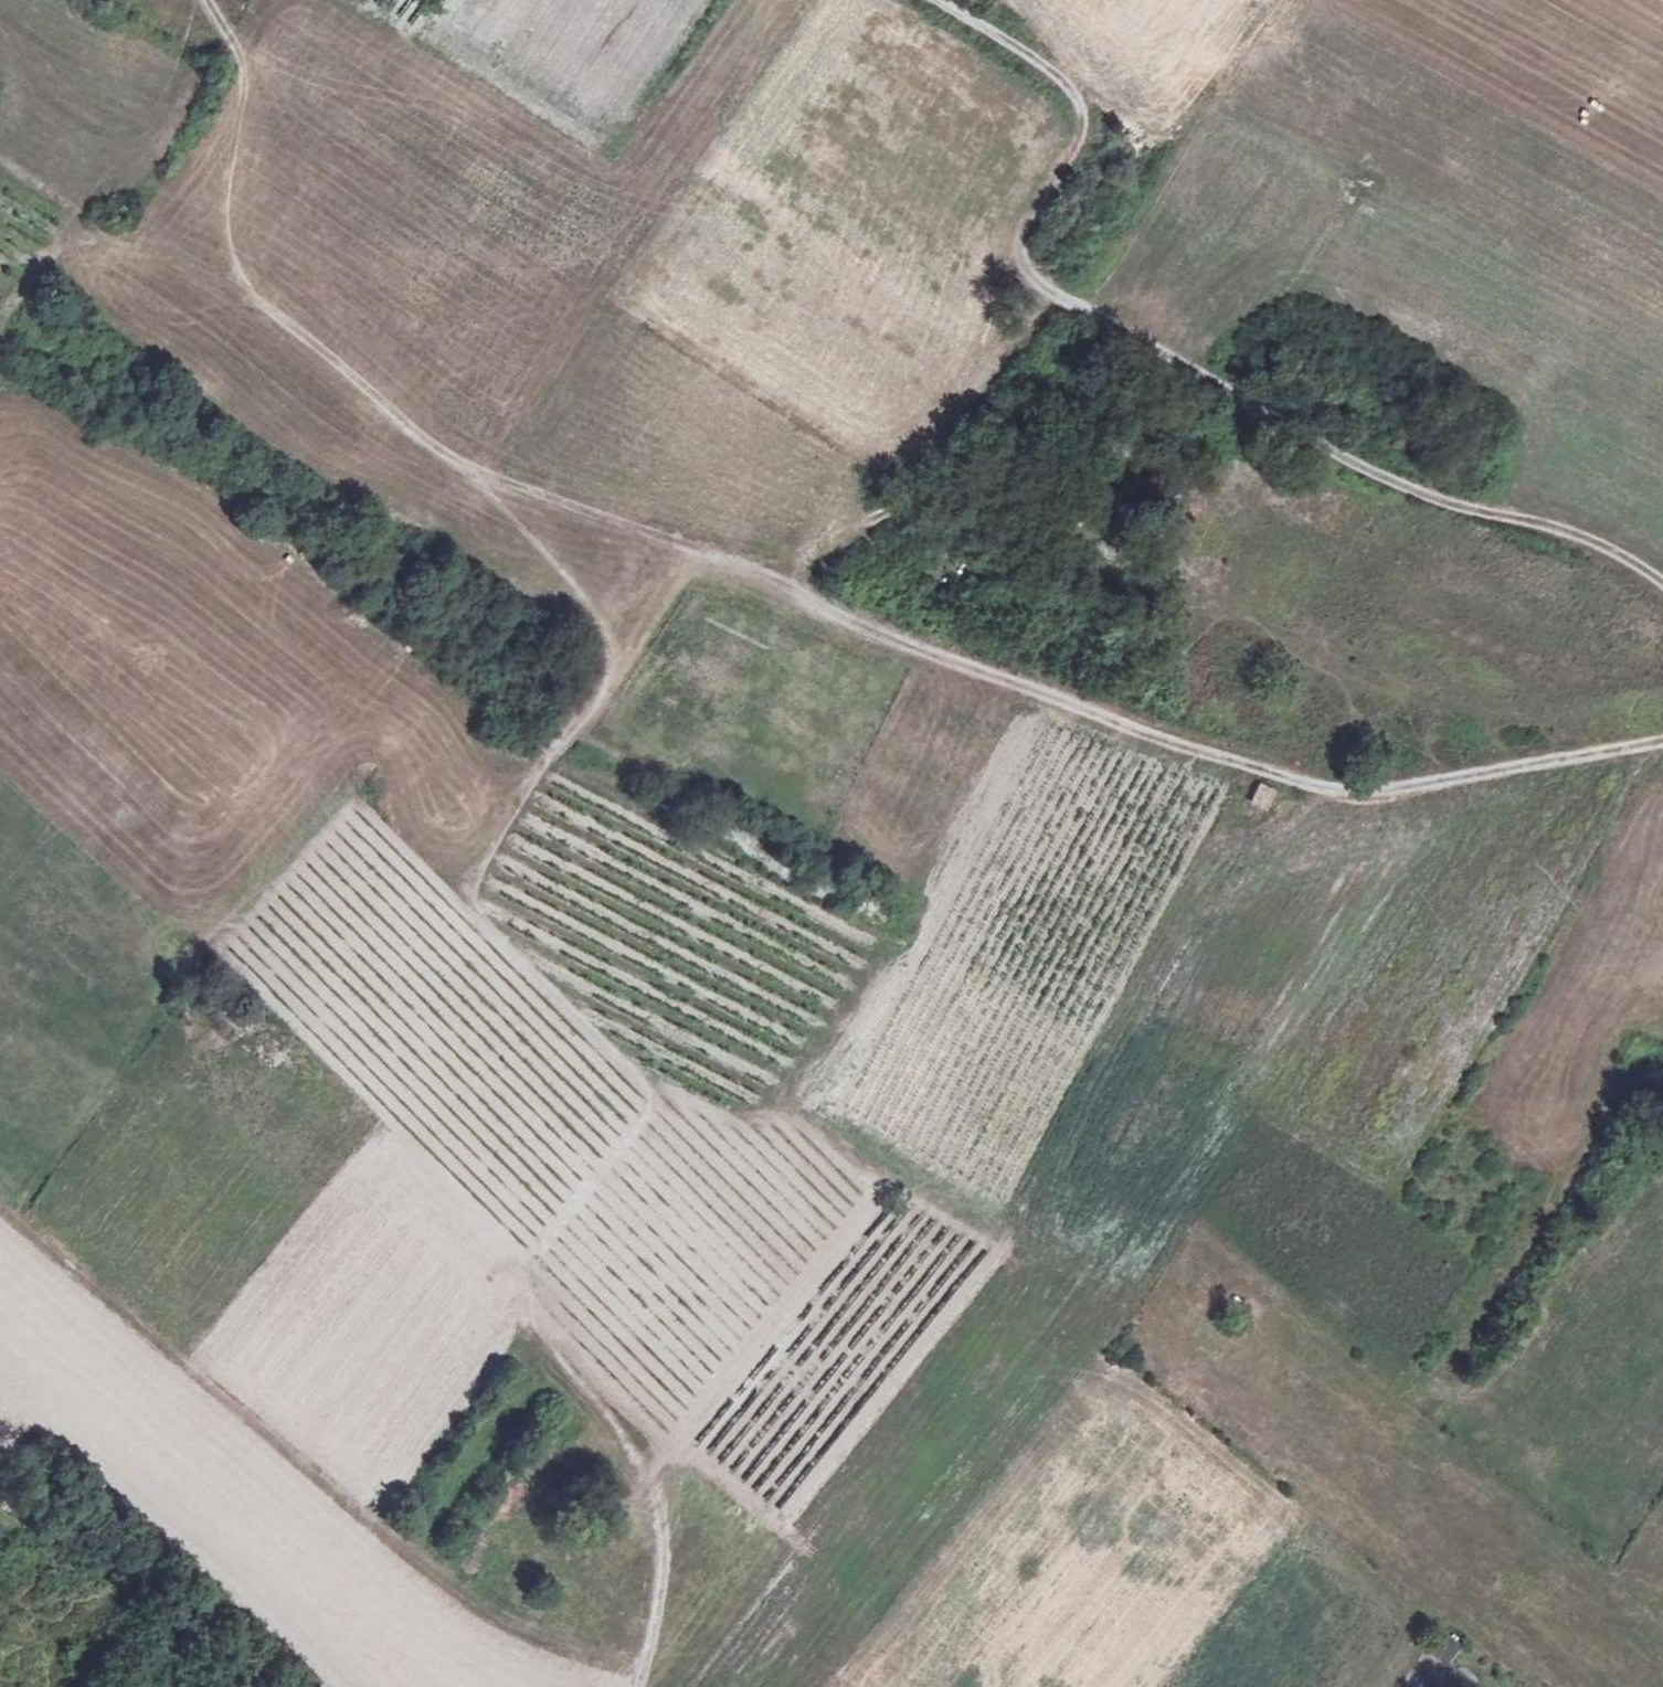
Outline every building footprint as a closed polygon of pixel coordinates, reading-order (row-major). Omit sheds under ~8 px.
[(1276,793),(1262,785),(1253,802),(1267,810),(1276,793)]
